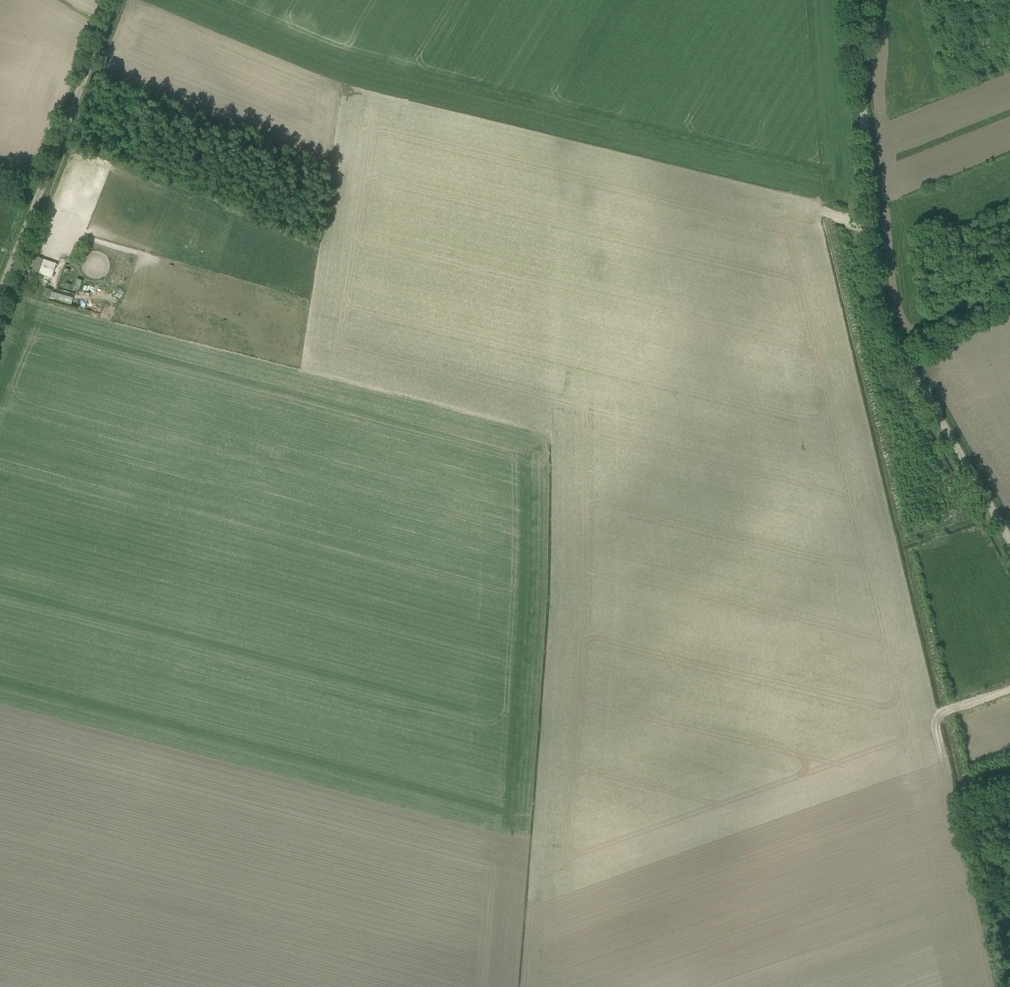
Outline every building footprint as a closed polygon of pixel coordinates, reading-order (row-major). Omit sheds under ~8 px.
[(32,271),(39,273),(51,277),(56,264),(37,257),(32,271)] [(48,297),(51,290),(44,287),(42,294),(48,297)] [(72,297),(51,291),(49,298),(52,299),(51,300),(70,305),(72,297)]
